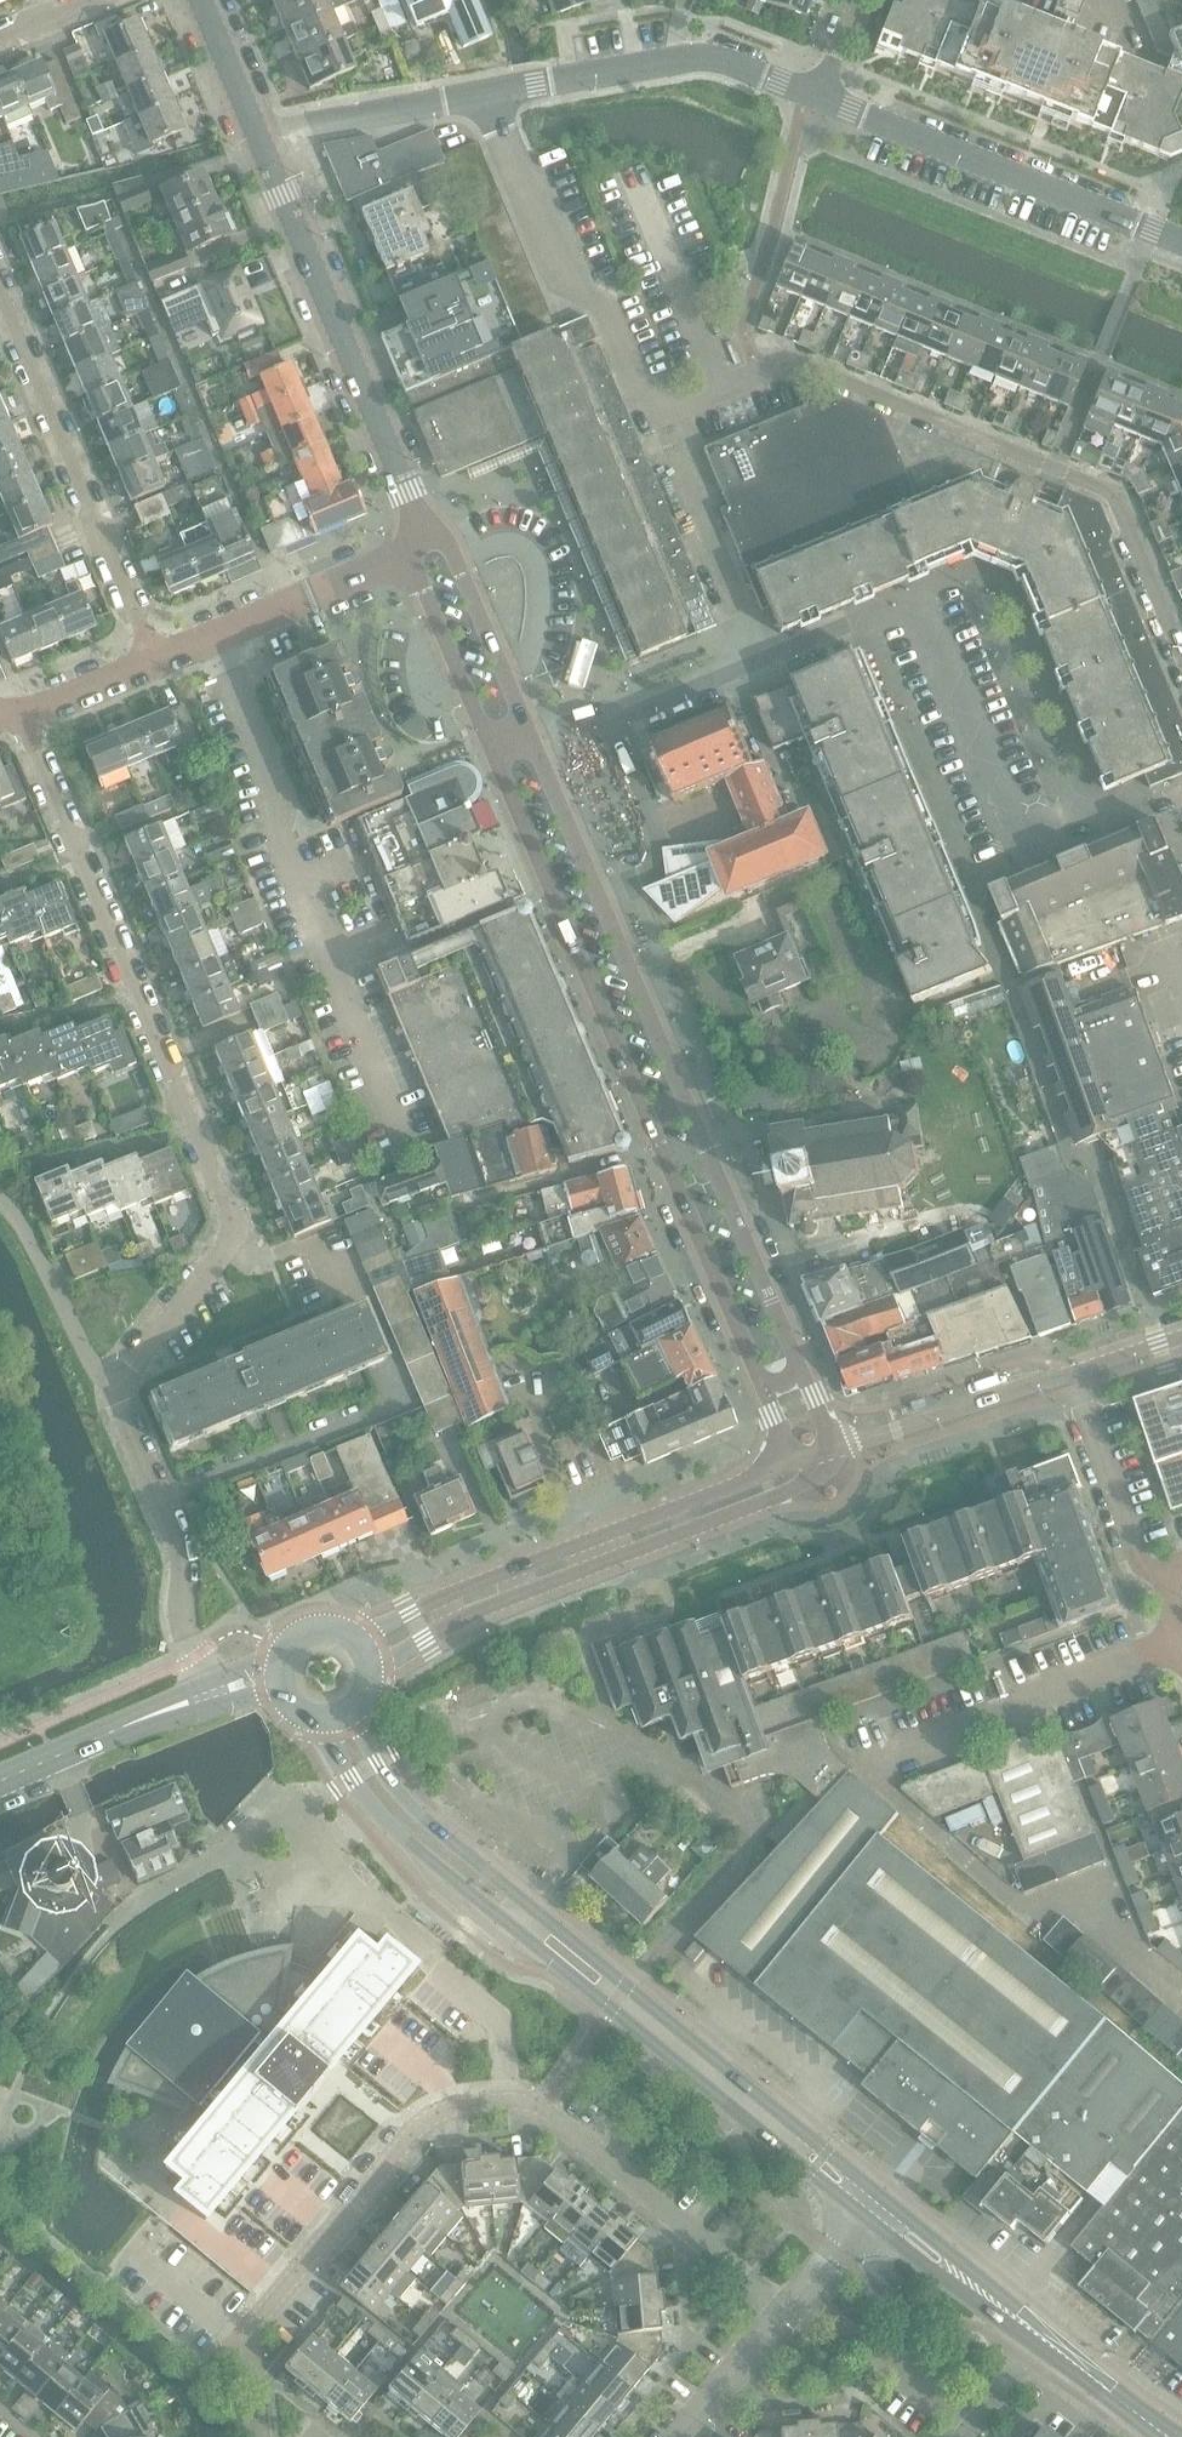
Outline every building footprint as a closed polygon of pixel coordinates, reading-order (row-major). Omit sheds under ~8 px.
[(325,0),(274,0),(273,1),(285,30),(330,12),(346,5),(344,0),(327,0),(325,0)] [(390,30),(407,22),(398,0),(378,0),(381,9),(387,22),(390,30)] [(488,37),(473,0),(407,0),(418,26),(449,13),(463,47),(488,37)] [(556,14),(591,2),(590,0),(551,0),(556,14)] [(745,10),(759,16),(764,5),(753,0),(749,0),(745,10)] [(811,0),(758,0),(804,18),(811,0)] [(1118,62),(963,0),(903,0),(901,7),(893,4),(882,32),(904,41),(900,51),(922,59),(926,50),(938,54),(934,64),(975,81),(979,71),(1005,81),(1001,91),(1057,113),(1061,103),(1073,108),(1069,118),(1110,134),(1114,124),(1126,129),(1122,139),(1158,153),(1163,143),(1181,135),(1173,116),(1181,94),(1181,79),(1165,73),(1162,79),(1118,62)] [(1139,8),(1153,2),(1152,0),(1135,0),(1139,8)] [(1139,8),(1143,18),(1157,12),(1153,2),(1139,8)] [(370,14),(376,27),(387,23),(381,9),(370,14)] [(337,30),(330,12),(285,30),(298,59),(342,41),(358,34),(353,23),(337,30)] [(1143,18),(1148,29),(1162,23),(1157,12),(1143,18)] [(117,16),(95,25),(100,37),(106,34),(117,62),(150,49),(138,21),(122,28),(117,16)] [(392,36),(387,23),(376,27),(382,40),(392,36)] [(1148,29),(1152,39),(1166,33),(1162,23),(1148,29)] [(1165,73),(1181,79),(1181,29),(1167,36),(1171,43),(1174,51),(1171,57),(1165,73)] [(1152,39),(1157,49),(1171,43),(1167,36),(1166,33),(1152,39)] [(350,59),(342,41),(298,59),(310,89),(370,64),(366,53),(350,59)] [(1158,52),(1171,57),(1174,51),(1171,43),(1157,49),(1158,52)] [(72,73),(88,66),(79,44),(63,51),(72,73)] [(150,49),(117,62),(129,89),(161,76),(150,49)] [(41,62),(14,73),(29,107),(45,100),(50,111),(59,107),(67,126),(81,120),(56,61),(43,66),(41,62)] [(29,107),(14,73),(0,80),(0,112),(3,118),(2,118),(5,127),(32,116),(28,107),(29,107)] [(161,76),(129,89),(140,116),(169,104),(172,103),(169,94),(161,76)] [(113,82),(98,88),(104,104),(119,98),(113,82)] [(140,116),(124,123),(137,156),(154,149),(152,144),(172,136),(184,131),(172,103),(169,104),(140,116)] [(98,116),(86,121),(92,135),(103,130),(98,116)] [(431,130),(418,135),(432,168),(445,162),(443,156),(431,130)] [(370,134),(320,141),(345,201),(355,197),(390,182),(385,171),(377,152),(378,152),(370,134)] [(418,135),(404,141),(418,173),(432,168),(418,135)] [(152,144),(154,149),(157,155),(178,150),(172,136),(152,144)] [(404,141),(391,147),(404,179),(418,173),(404,141)] [(378,152),(377,152),(385,171),(390,182),(391,184),(404,179),(391,147),(378,152)] [(113,149),(99,155),(105,169),(119,163),(113,149)] [(47,151),(27,156),(35,186),(60,181),(47,151)] [(35,186),(27,156),(0,162),(0,194),(35,186)] [(390,182),(355,197),(361,212),(386,272),(398,301),(449,280),(443,264),(415,276),(410,262),(428,254),(422,239),(430,236),(420,211),(429,207),(432,199),(427,188),(452,177),(449,171),(445,162),(432,168),(418,173),(404,179),(391,184),(390,182)] [(488,169),(455,184),(460,198),(494,182),(488,169)] [(162,190),(173,218),(213,201),(202,174),(162,190)] [(140,176),(112,183),(124,213),(151,201),(140,176)] [(494,182),(460,198),(466,211),(500,196),(494,182)] [(500,196),(466,211),(471,225),(505,209),(500,196)] [(228,235),(213,201),(173,218),(188,252),(228,235)] [(78,210),(86,230),(109,220),(102,203),(95,206),(78,210)] [(505,209),(471,225),(477,238),(511,222),(505,209)] [(17,223),(23,237),(19,239),(31,266),(65,252),(73,248),(75,247),(70,237),(60,241),(49,214),(17,223)] [(119,217),(110,220),(111,224),(114,231),(123,227),(119,217)] [(511,222),(477,238),(482,251),(516,236),(511,222)] [(125,257),(114,231),(105,235),(116,261),(125,257)] [(516,236),(482,251),(487,263),(488,265),(522,249),(516,236)] [(775,287),(800,297),(816,257),(803,252),(806,246),(794,241),(775,287)] [(42,292),(76,278),(84,274),(73,248),(65,252),(31,266),(42,292)] [(522,249),(488,265),(494,278),(528,263),(522,249)] [(182,251),(168,257),(145,267),(152,282),(189,267),(182,251)] [(116,261),(127,287),(136,283),(125,257),(116,261)] [(830,263),(816,257),(800,297),(824,307),(843,261),(832,257),(830,263)] [(854,266),(843,261),(824,307),(849,317),(865,277),(851,272),(854,266)] [(407,324),(380,335),(405,394),(488,360),(523,345),(517,332),(511,318),(505,305),(500,293),(500,292),(494,278),(488,265),(487,263),(449,280),(398,301),(404,316),(407,324)] [(528,263),(494,278),(500,292),(533,276),(528,263)] [(160,302),(163,309),(168,320),(193,310),(199,324),(206,321),(213,337),(222,333),(223,337),(236,332),(237,336),(256,328),(254,324),(259,322),(237,269),(194,287),(194,288),(160,302)] [(533,276),(500,292),(500,293),(505,305),(539,290),(533,276)] [(849,317),(873,327),(892,281),(881,277),(878,283),(865,277),(849,317)] [(42,292),(53,318),(86,304),(76,278),(42,292)] [(873,327),(897,337),(913,297),(900,292),(902,285),(892,281),(873,327)] [(127,318),(137,313),(147,309),(136,283),(127,287),(116,292),(127,318)] [(539,290),(505,305),(511,318),(545,303),(539,290)] [(917,358),(921,347),(940,301),(929,297),(927,303),(913,297),(897,337),(892,348),(917,358)] [(921,347),(946,357),(962,317),(948,311),(951,305),(940,301),(921,347)] [(545,303),(511,318),(517,332),(550,317),(545,303)] [(53,318),(64,344),(97,330),(86,304),(53,318)] [(148,339),(158,335),(147,309),(137,313),(148,339)] [(768,332),(774,317),(764,313),(758,327),(768,332)] [(523,345),(488,360),(405,394),(441,480),(547,436),(639,658),(716,626),(586,317),(556,330),(523,345)] [(550,317),(517,332),(523,345),(556,330),(550,317)] [(946,357),(970,367),(989,321),(978,317),(976,323),(962,317),(946,357)] [(970,367),(995,377),(1011,337),(997,332),(1000,325),(989,321),(970,367)] [(797,344),(808,348),(814,334),(803,329),(797,344)] [(64,344),(75,370),(108,356),(97,330),(64,344)] [(823,337),(814,334),(808,348),(817,352),(823,337)] [(158,335),(148,339),(159,366),(169,361),(158,335)] [(995,377),(1019,387),(1037,341),(1027,337),(1025,343),(1011,337),(995,377)] [(1019,387),(1043,397),(1059,357),(1046,351),(1048,345),(1037,341),(1019,387)] [(846,364),(856,368),(862,353),(852,349),(846,364)] [(251,396),(239,401),(245,414),(256,409),(301,390),(290,364),(285,366),(278,350),(244,365),(250,381),(259,377),(265,391),(252,397),(251,396)] [(871,357),(862,353),(856,368),(866,372),(871,357)] [(75,370),(86,396),(119,382),(108,356),(75,370)] [(1073,362),(1059,357),(1043,397),(1068,407),(1087,361),(1075,356),(1073,362)] [(169,361),(159,366),(144,372),(155,398),(173,391),(180,388),(169,361)] [(197,368),(190,371),(196,384),(202,381),(197,368)] [(894,384),(904,388),(910,373),(900,369),(894,384)] [(1087,415),(1113,426),(1129,386),(1116,380),(1118,374),(1106,369),(1087,415)] [(920,377),(910,373),(904,388),(914,392),(920,377)] [(86,396),(97,423),(130,408),(119,382),(86,396)] [(1143,391),(1129,386),(1113,426),(1137,436),(1156,390),(1145,385),(1143,391)] [(199,433),(180,388),(173,391),(192,436),(199,433)] [(262,422),(267,435),(312,416),(301,390),(256,409),(262,422)] [(943,404),(953,408),(959,394),(949,390),(943,404)] [(1156,390),(1137,436),(1161,446),(1181,424),(1181,407),(1164,400),(1167,394),(1156,390)] [(969,397),(959,394),(953,408),(963,412),(969,397)] [(727,507),(720,510),(762,611),(769,608),(780,633),(971,554),(1016,572),(1107,790),(1143,774),(1149,788),(1181,774),(1181,723),(1161,672),(1161,670),(1160,670),(1138,618),(1139,618),(1138,616),(1138,617),(1116,564),(1116,562),(1115,562),(1107,544),(1111,534),(1100,507),(1101,507),(1100,506),(1099,506),(1099,504),(1064,490),(1054,512),(1031,502),(1034,496),(1034,490),(1032,484),(1027,480),(1021,479),(1015,482),(1012,487),(1009,494),(985,484),(995,461),(957,446),(957,445),(956,445),(880,414),(881,414),(879,413),(879,414),(833,395),(827,397),(826,397),(826,398),(751,429),(750,429),(749,429),(749,430),(703,449),(727,507)] [(97,423),(108,449),(148,432),(149,432),(158,428),(147,401),(130,408),(97,423)] [(262,422),(256,409),(245,414),(250,427),(262,422)] [(992,424),(1002,428),(1008,413),(998,409),(992,424)] [(1017,417),(1008,413),(1002,428),(1012,432),(1017,417)] [(273,450),(261,455),(266,468),(293,456),(324,443),(312,416),(267,435),(273,450)] [(19,447),(8,420),(0,424),(0,455),(19,447)] [(1161,446),(1171,469),(1181,464),(1181,424),(1161,446)] [(1051,448),(1057,434),(1047,430),(1041,444),(1051,448)] [(108,449),(118,475),(152,461),(168,454),(163,443),(155,447),(149,432),(148,432),(108,449)] [(175,451),(188,483),(215,471),(202,440),(175,451)] [(1081,460),(1087,446),(1076,441),(1070,456),(1081,460)] [(303,482),(283,491),(293,516),(304,511),(313,535),(314,537),(365,515),(352,483),(342,488),(324,443),(293,456),(303,482)] [(30,473),(19,447),(0,455),(0,486),(30,473)] [(1111,472),(1120,476),(1126,462),(1117,459),(1111,472)] [(164,487),(152,461),(118,475),(130,502),(164,487)] [(1132,465),(1126,462),(1120,476),(1124,479),(1132,465)] [(1171,469),(1181,493),(1181,464),(1171,469)] [(1133,485),(1148,479),(1144,469),(1138,467),(1128,482),(1133,485)] [(10,512),(41,499),(30,473),(0,486),(0,490),(10,512)] [(204,524),(205,525),(206,524),(226,573),(254,562),(240,528),(239,528),(233,514),(230,515),(224,498),(228,497),(220,478),(191,490),(194,497),(205,524),(204,524)] [(1151,488),(1148,479),(1133,485),(1136,494),(1151,488)] [(167,508),(194,497),(191,490),(188,483),(162,494),(167,508)] [(265,498),(249,505),(260,530),(270,553),(313,535),(304,511),(293,516),(283,491),(265,498)] [(167,508),(162,494),(134,506),(143,526),(169,515),(167,508)] [(18,557),(27,553),(26,553),(53,542),(48,528),(52,526),(41,499),(10,512),(21,538),(11,542),(18,557)] [(1149,525),(1153,534),(1167,527),(1164,519),(1149,525)] [(179,535),(180,538),(199,584),(226,573),(206,524),(205,525),(179,535)] [(1172,537),(1167,527),(1153,534),(1157,544),(1172,537)] [(172,596),(199,584),(180,538),(168,543),(171,549),(155,555),(172,596)] [(26,553),(27,553),(28,558),(32,566),(59,555),(53,542),(26,553)] [(65,568),(59,555),(32,566),(33,568),(38,580),(65,568)] [(4,568),(8,578),(33,568),(32,566),(28,558),(4,568)] [(1174,582),(1181,579),(1181,566),(1169,572),(1174,582)] [(1174,582),(1178,592),(1181,590),(1181,579),(1174,582)] [(70,598),(53,606),(67,640),(95,628),(75,581),(64,586),(70,598)] [(53,606),(25,618),(40,652),(67,640),(53,606)] [(40,652),(25,618),(0,629),(0,637),(12,664),(40,652)] [(266,677),(298,751),(369,722),(356,691),(359,688),(360,684),(359,680),(355,678),(351,678),(338,646),(266,677)] [(798,691),(757,701),(761,710),(758,712),(774,750),(807,736),(856,856),(901,964),(900,965),(916,1004),(917,1004),(917,1003),(980,978),(994,973),(976,952),(983,948),(981,938),(976,923),(945,848),(930,854),(921,832),(935,826),(894,727),(880,733),(871,711),(885,705),(864,655),(850,660),(795,683),(798,691)] [(169,710),(140,723),(154,757),(182,746),(185,754),(199,748),(184,712),(172,717),(169,710)] [(717,885),(725,882),(731,895),(826,858),(810,818),(791,825),(767,762),(756,767),(734,713),(652,747),(675,802),(727,780),(752,842),(727,852),(724,845),(668,852),(679,880),(652,892),(677,924),(719,889),(717,885)] [(382,753),(369,722),(298,751),(329,827),(401,797),(388,765),(391,761),(391,756),(387,752),(382,753)] [(140,723),(112,734),(127,769),(154,757),(140,723)] [(99,780),(127,769),(112,734),(84,746),(99,780)] [(801,756),(787,761),(797,784),(810,778),(801,756)] [(357,820),(374,861),(473,820),(464,800),(470,796),(474,790),(474,782),(471,776),(466,771),(459,769),(452,770),(450,765),(406,784),(406,783),(405,784),(411,798),(357,820)] [(13,798),(0,767),(0,803),(13,798)] [(143,808),(148,819),(176,807),(171,796),(143,808)] [(202,807),(188,813),(194,826),(220,815),(216,802),(202,808),(202,807)] [(148,819),(143,808),(142,805),(115,817),(121,831),(148,819)] [(135,868),(172,852),(186,846),(174,819),(161,825),(161,824),(123,840),(135,868)] [(374,861),(392,902),(478,866),(468,841),(479,835),(473,820),(374,861)] [(1181,920),(1181,876),(1171,850),(1169,849),(1158,821),(991,891),(1003,919),(1002,920),(1025,977),(1181,920)] [(7,873),(39,859),(33,844),(0,858),(7,873)] [(211,867),(237,856),(232,844),(206,855),(211,867)] [(135,868),(146,895),(184,879),(172,852),(135,868)] [(484,878),(478,866),(392,902),(409,944),(507,902),(495,875),(484,878)] [(189,890),(184,879),(146,895),(157,921),(195,906),(195,907),(225,894),(218,878),(189,890)] [(58,884),(26,897),(40,933),(43,940),(75,926),(58,884)] [(0,900),(0,923),(7,939),(6,939),(9,946),(40,933),(26,897),(23,890),(0,900)] [(786,918),(804,910),(798,895),(769,907),(780,935),(751,947),(754,953),(739,959),(749,983),(745,985),(753,1004),(760,1002),(765,1014),(782,1006),(777,994),(812,980),(786,918)] [(227,909),(232,921),(258,910),(254,898),(227,909)] [(206,932),(195,907),(195,906),(157,921),(169,948),(206,932)] [(262,922),(258,910),(232,921),(237,933),(262,922)] [(568,1164),(623,1149),(526,918),(516,913),(376,972),(447,1141),(504,1124),(508,1132),(550,1121),(568,1164)] [(215,929),(206,932),(169,948),(180,975),(226,956),(215,929)] [(250,964),(254,975),(281,964),(275,952),(250,964)] [(180,975),(191,1002),(229,986),(239,981),(228,955),(226,956),(180,975)] [(285,975),(281,964),(254,975),(259,987),(285,975)] [(70,1002),(102,989),(96,975),(64,988),(70,1002)] [(1029,986),(1026,987),(1080,1144),(1096,1138),(1175,1111),(1179,1110),(1156,1048),(1136,991),(1131,993),(1104,1003),(1084,1010),(1074,1013),(1065,988),(1060,975),(1029,986)] [(240,1014),(229,986),(191,1002),(203,1029),(240,1014)] [(1002,986),(950,1005),(955,1019),(1007,1002),(1002,986)] [(44,987),(29,993),(35,1008),(50,1002),(44,987)] [(2,1016),(16,1009),(10,994),(0,998),(0,1012),(2,1016)] [(249,1006),(255,1019),(283,1008),(277,994),(249,1006)] [(296,1003),(283,1008),(288,1022),(301,1016),(296,1003)] [(214,1048),(226,1075),(275,1055),(265,1031),(288,1022),(283,1008),(255,1019),(259,1029),(214,1048)] [(107,1019),(75,1033),(89,1067),(90,1067),(93,1075),(125,1061),(107,1019)] [(71,1024),(41,1037),(40,1037),(55,1073),(56,1072),(59,1080),(89,1067),(75,1033),(71,1024)] [(38,1030),(6,1043),(21,1079),(24,1086),(55,1073),(40,1037),(41,1037),(38,1030)] [(21,1079),(6,1043),(3,1037),(0,1038),(0,1088),(21,1079)] [(298,1044),(285,1050),(285,1051),(290,1062),(303,1057),(303,1055),(299,1045),(298,1044)] [(226,1075),(237,1102),(282,1084),(286,1082),(275,1055),(226,1075)] [(920,1058),(900,1064),(902,1073),(923,1068),(920,1058)] [(301,1093),(306,1105),(333,1094),(328,1082),(301,1093)] [(293,1111),(282,1084),(237,1102),(248,1129),(285,1114),(293,1111)] [(338,1106),(333,1094),(306,1105),(311,1117),(338,1106)] [(904,1209),(902,1202),(901,1190),(905,1190),(920,1174),(915,1147),(923,1145),(917,1106),(899,1109),(901,1119),(894,1120),(891,1121),(891,1118),(890,1117),(886,1118),(886,1119),(887,1121),(870,1124),(870,1122),(869,1121),(866,1121),(866,1122),(866,1125),(850,1127),(850,1124),(850,1123),(846,1124),(846,1125),(846,1128),(832,1130),(831,1127),(831,1126),(827,1127),(827,1128),(828,1131),(815,1132),(813,1121),(774,1128),(776,1136),(773,1134),(770,1138),(777,1143),(778,1152),(782,1171),(784,1187),(791,1228),(792,1231),(792,1233),(795,1232),(795,1231),(794,1227),(799,1227),(800,1230),(800,1233),(807,1238),(814,1237),(818,1230),(817,1228),(819,1227),(819,1226),(819,1223),(830,1221),(838,1220),(839,1223),(839,1224),(844,1223),(844,1222),(843,1219),(860,1216),(860,1220),(861,1221),(865,1220),(865,1219),(865,1216),(880,1213),(881,1215),(881,1217),(886,1216),(886,1215),(885,1212),(901,1210),(901,1212),(901,1213),(904,1213),(904,1212),(904,1209)] [(116,1136),(149,1123),(143,1108),(110,1122),(116,1136)] [(1096,1138),(1110,1153),(1111,1156),(1126,1202),(1143,1252),(1138,1253),(1154,1298),(1181,1287),(1181,1140),(1179,1131),(1181,1130),(1181,1129),(1175,1111),(1096,1138)] [(248,1129),(260,1156),(296,1141),(285,1114),(248,1129)] [(78,1128),(83,1141),(98,1135),(92,1122),(78,1128)] [(434,1148),(438,1160),(445,1183),(449,1199),(555,1170),(546,1131),(508,1141),(502,1126),(429,1148),(429,1149),(434,1148)] [(43,1134),(49,1148),(64,1141),(58,1128),(43,1134)] [(8,1140),(14,1155),(29,1148),(23,1134),(8,1140)] [(331,1146),(336,1156),(354,1148),(350,1138),(331,1146)] [(260,1156),(271,1183),(307,1168),(296,1141),(260,1156)] [(1058,1146),(1021,1160),(1032,1191),(1033,1190),(1048,1231),(1051,1231),(1050,1226),(1045,1203),(1046,1203),(1039,1182),(1067,1172),(1058,1146)] [(358,1159),(354,1148),(336,1156),(340,1166),(358,1159)] [(170,1150),(138,1163),(152,1199),(152,1200),(154,1204),(187,1191),(170,1150)] [(120,1212),(152,1200),(152,1199),(138,1163),(137,1163),(134,1157),(104,1169),(118,1205),(117,1205),(120,1212)] [(378,1196),(382,1206),(445,1183),(438,1160),(369,1184),(373,1198),(378,1196)] [(86,1218),(117,1205),(118,1205),(104,1169),(103,1170),(101,1163),(69,1175),(84,1211),(83,1211),(86,1218)] [(83,1211),(69,1175),(66,1168),(34,1180),(51,1224),(70,1216),(75,1228),(88,1223),(86,1218),(83,1211)] [(271,1183),(282,1210),(319,1195),(307,1168),(271,1183)] [(549,1221),(599,1207),(599,1206),(605,1204),(605,1201),(609,1200),(612,1194),(630,1189),(624,1168),(540,1192),(549,1221)] [(1067,1172),(1039,1182),(1046,1203),(1045,1203),(1050,1226),(1051,1231),(1062,1228),(1063,1228),(1071,1226),(1093,1219),(1095,1219),(1101,1217),(1102,1217),(1104,1216),(1094,1187),(1072,1173),(1071,1173),(1068,1174),(1067,1172)] [(369,1184),(362,1187),(369,1205),(373,1203),(375,1203),(373,1198),(369,1184)] [(636,1213),(630,1189),(612,1194),(609,1200),(605,1201),(605,1204),(599,1206),(599,1207),(604,1206),(605,1208),(567,1219),(573,1240),(577,1239),(612,1228),(611,1226),(609,1221),(636,1213)] [(1011,1191),(1006,1198),(1019,1208),(1024,1201),(1011,1191)] [(325,1209),(319,1195),(282,1210),(294,1238),(338,1219),(332,1206),(325,1209)] [(343,1222),(349,1235),(377,1223),(371,1210),(343,1222)] [(412,1260),(439,1252),(454,1247),(447,1217),(423,1223),(423,1222),(402,1228),(412,1260)] [(1051,1231),(1048,1231),(1052,1242),(1066,1239),(1081,1285),(1082,1284),(1087,1298),(1095,1319),(1106,1315),(1133,1306),(1104,1222),(1102,1217),(1101,1217),(1095,1219),(1093,1219),(1071,1226),(1063,1228),(1062,1228),(1051,1231)] [(610,1259),(615,1270),(653,1253),(638,1218),(611,1226),(612,1228),(577,1239),(581,1252),(579,1257),(581,1264),(587,1267),(610,1259)] [(349,1235),(354,1249),(382,1237),(377,1223),(349,1235)] [(1035,1223),(1024,1227),(1026,1233),(1030,1244),(1026,1245),(1029,1255),(1034,1254),(1045,1250),(1035,1223)] [(913,1253),(806,1283),(823,1327),(895,1298),(978,1265),(994,1258),(993,1255),(993,1252),(988,1240),(992,1239),(987,1224),(913,1253)] [(167,1239),(169,1242),(173,1254),(188,1248),(182,1233),(167,1239)] [(996,1251),(993,1252),(993,1255),(994,1258),(997,1266),(998,1266),(1012,1261),(1014,1268),(1012,1269),(1020,1293),(1023,1292),(1039,1337),(1072,1326),(1046,1255),(1045,1250),(1034,1254),(1029,1255),(1026,1245),(1030,1244),(1026,1233),(1022,1235),(994,1245),(996,1251)] [(354,1249),(360,1262),(388,1250),(382,1237),(354,1249)] [(154,1254),(148,1239),(133,1245),(139,1260),(154,1254)] [(1066,1239),(1052,1242),(1057,1254),(1055,1255),(1078,1325),(1095,1319),(1087,1298),(1082,1284),(1081,1285),(1066,1239)] [(106,1267),(100,1252),(97,1243),(64,1256),(74,1280),(106,1267)] [(115,1246),(100,1252),(106,1267),(122,1261),(115,1246)] [(360,1262),(366,1275),(394,1263),(388,1250),(360,1262)] [(439,1252),(412,1260),(401,1264),(412,1292),(449,1280),(439,1252)] [(557,1253),(548,1257),(551,1264),(552,1266),(561,1263),(560,1260),(557,1253)] [(652,1254),(653,1253),(615,1270),(615,1271),(615,1272),(622,1289),(614,1292),(618,1301),(603,1307),(606,1315),(597,1320),(603,1334),(673,1298),(652,1254)] [(978,1265),(895,1298),(906,1326),(917,1322),(916,1320),(928,1315),(929,1316),(928,1317),(939,1341),(938,1341),(946,1365),(977,1355),(977,1357),(1032,1339),(1008,1288),(998,1266),(997,1266),(994,1258),(978,1265)] [(366,1275),(371,1289),(400,1277),(394,1263),(366,1275)] [(371,1289),(388,1327),(416,1315),(400,1277),(371,1289)] [(460,1277),(449,1280),(412,1292),(466,1430),(508,1409),(497,1379),(460,1277)] [(895,1298),(823,1327),(839,1366),(891,1345),(887,1334),(906,1326),(895,1298)] [(591,1377),(612,1367),(618,1363),(689,1328),(677,1302),(620,1329),(621,1331),(593,1349),(581,1354),(591,1377)] [(169,1388),(157,1393),(168,1418),(160,1421),(169,1442),(172,1449),(246,1418),(243,1411),(260,1404),(263,1411),(266,1410),(263,1402),(279,1395),(283,1403),(367,1368),(387,1359),(364,1306),(344,1314),(330,1320),(324,1323),(239,1359),(221,1366),(169,1388)] [(388,1327),(404,1366),(432,1353),(416,1315),(388,1327)] [(891,1345),(839,1366),(849,1393),(894,1377),(895,1381),(946,1365),(938,1341),(939,1341),(928,1317),(929,1316),(928,1315),(916,1320),(917,1322),(906,1326),(887,1334),(891,1345)] [(681,1378),(687,1389),(713,1377),(689,1328),(618,1363),(635,1399),(681,1378)] [(404,1366),(410,1379),(438,1367),(432,1353),(404,1366)] [(410,1379),(416,1393),(444,1381),(438,1367),(410,1379)] [(715,1381),(713,1377),(687,1389),(688,1390),(597,1433),(609,1462),(621,1457),(623,1463),(639,1456),(643,1466),(735,1427),(715,1381)] [(444,1381),(416,1393),(422,1407),(450,1395),(444,1381)] [(1136,1402),(1157,1466),(1171,1511),(1172,1511),(1181,1507),(1181,1387),(1136,1402)] [(450,1395),(422,1407),(434,1436),(462,1423),(450,1395)] [(521,1431),(475,1451),(485,1474),(496,1469),(510,1502),(536,1491),(533,1485),(542,1481),(536,1466),(538,1465),(532,1451),(530,1451),(521,1431)] [(350,1483),(324,1494),(345,1544),(371,1533),(372,1537),(405,1523),(368,1436),(336,1450),(350,1483)] [(285,1474),(311,1464),(309,1460),(308,1460),(306,1454),(281,1463),(285,1474)] [(322,1454),(309,1460),(311,1464),(318,1483),(331,1478),(322,1454)] [(904,1541),(914,1567),(925,1596),(926,1600),(1035,1561),(1056,1621),(1045,1625),(1044,1619),(1000,1635),(1006,1650),(1119,1609),(1076,1492),(1082,1490),(1071,1457),(1019,1477),(1026,1496),(904,1541)] [(452,1525),(473,1516),(457,1478),(446,1483),(439,1467),(422,1474),(430,1490),(413,1497),(430,1537),(453,1527),(452,1525)] [(345,1544),(324,1494),(298,1505),(319,1555),(345,1544)] [(280,1505),(269,1510),(293,1567),(319,1555),(298,1505),(283,1512),(280,1505)] [(293,1567),(269,1510),(237,1524),(244,1542),(249,1540),(266,1578),(293,1567)] [(893,1561),(724,1622),(746,1682),(914,1621),(908,1602),(925,1596),(914,1567),(897,1573),(893,1561)] [(963,1632),(943,1639),(954,1669),(974,1662),(963,1632)] [(943,1639),(923,1646),(934,1677),(954,1669),(943,1639)] [(923,1646),(904,1653),(915,1684),(934,1677),(923,1646)] [(904,1653),(884,1661),(895,1691),(915,1684),(904,1653)] [(862,1658),(850,1662),(853,1672),(863,1668),(866,1667),(862,1658)] [(866,1667),(863,1668),(874,1699),(895,1691),(884,1661),(866,1667)] [(853,1672),(841,1676),(851,1707),(874,1699),(863,1668),(853,1672)] [(841,1676),(822,1683),(833,1714),(851,1707),(841,1676)] [(822,1683),(756,1707),(766,1738),(787,1731),(791,1742),(821,1731),(817,1720),(833,1714),(822,1683)] [(1091,1757),(1122,1745),(1122,1744),(1170,1725),(1160,1701),(1059,1741),(1060,1745),(1037,1754),(1031,1738),(985,1756),(999,1793),(1026,1862),(1048,1853),(1082,1840),(1095,1835),(1075,1784),(1087,1780),(1080,1761),(1091,1757)] [(1122,1744),(1122,1745),(1131,1767),(1179,1749),(1170,1725),(1122,1744)] [(1140,1790),(1181,1774),(1181,1756),(1179,1749),(1131,1767),(1140,1790)] [(934,1819),(999,1793),(985,1756),(903,1788),(903,1791),(934,1819)] [(1098,1775),(1091,1757),(1080,1761),(1087,1780),(1098,1775)] [(978,2181),(989,2169),(991,2166),(1015,2135),(1055,2085),(1107,2021),(882,1836),(899,1814),(849,1773),(822,1803),(782,1847),(697,1938),(835,2051),(841,2043),(877,2071),(865,2087),(978,2181)] [(1140,1790),(1149,1814),(1181,1801),(1181,1774),(1140,1790)] [(1089,1788),(1097,1807),(1107,1803),(1100,1784),(1089,1788)] [(148,1827),(150,1830),(153,1837),(171,1830),(170,1828),(187,1821),(172,1786),(108,1813),(118,1839),(148,1827)] [(810,1792),(769,1836),(782,1847),(822,1803),(810,1792)] [(994,1797),(984,1801),(995,1827),(1005,1823),(994,1797)] [(658,1827),(673,1811),(662,1801),(647,1817),(658,1827)] [(1114,1820),(1107,1803),(1097,1807),(1104,1824),(1114,1820)] [(982,1805),(947,1820),(952,1833),(987,1818),(982,1805)] [(1165,1851),(1181,1844),(1181,1817),(1155,1827),(1165,1851)] [(178,1845),(171,1830),(153,1837),(150,1830),(151,1833),(122,1845),(138,1883),(175,1868),(167,1850),(178,1845)] [(1106,1862),(1095,1835),(1082,1840),(1093,1867),(1106,1862)] [(47,1836),(2,1857),(5,1863),(0,1865),(0,1892),(16,1885),(19,1888),(5,1927),(32,1937),(49,1953),(15,1989),(26,2004),(62,1966),(114,1908),(97,1891),(120,1881),(111,1860),(100,1865),(77,1870),(72,1864),(65,1859),(56,1858),(47,1836)] [(702,1836),(691,1849),(704,1860),(715,1847),(702,1836)] [(593,1878),(619,1901),(629,1889),(626,1887),(639,1872),(641,1874),(650,1864),(651,1865),(653,1863),(639,1850),(628,1862),(616,1852),(620,1848),(609,1838),(583,1867),(594,1876),(593,1878)] [(1059,1881),(1093,1867),(1082,1840),(1048,1853),(1059,1881)] [(1174,1874),(1181,1871),(1181,1844),(1165,1851),(1174,1874)] [(1113,1849),(1121,1869),(1131,1864),(1124,1845),(1113,1849)] [(1025,1894),(1059,1881),(1048,1853),(1026,1862),(1014,1867),(1025,1894)] [(657,1858),(653,1863),(651,1865),(650,1864),(641,1874),(639,1872),(626,1887),(629,1889),(619,1901),(646,1926),(657,1914),(655,1913),(667,1899),(656,1889),(672,1871),(657,1858)] [(1138,1881),(1131,1864),(1121,1869),(1128,1886),(1138,1881)] [(1181,1895),(1181,1871),(1174,1874),(1181,1895)] [(1131,1895),(1139,1914),(1150,1910),(1142,1891),(1131,1895)] [(1156,1926),(1150,1910),(1139,1914),(1146,1931),(1156,1926)] [(1044,1941),(1066,1960),(1087,1937),(1064,1917),(1044,1941)] [(115,2075),(111,2083),(115,2084),(169,2104),(186,2110),(193,2101),(210,2114),(169,2164),(165,2168),(169,2171),(184,2184),(175,2195),(206,2220),(222,2201),(356,2039),(416,1967),(385,1942),(376,1953),(367,1945),(357,1937),(354,1940),(323,1978),(316,1987),(286,1970),(288,1961),(290,1948),(291,1942),(281,1943),(273,1944),(265,1946),(256,1948),(255,1956),(239,1960),(231,1964),(225,1967),(218,1970),(215,1971),(210,1974),(192,1984),(183,1975),(180,1978),(177,1983),(176,1987),(175,1992),(178,1995),(173,1998),(169,2002),(151,2020),(135,2039),(122,2060),(115,2075)] [(1066,1960),(1099,1989),(1120,1965),(1087,1937),(1066,1960)] [(1157,1949),(1173,1962),(1181,1953),(1164,1939),(1157,1949)] [(686,1954),(695,1962),(705,1950),(696,1942),(686,1954)] [(1181,1953),(1173,1962),(1181,1969),(1181,1954),(1181,1953)] [(1131,1975),(1120,1965),(1099,1989),(1111,1998),(1131,1975)] [(1142,1984),(1131,1975),(1111,1998),(1122,2008),(1142,1984)] [(1153,1994),(1142,1984),(1122,2008),(1133,2017),(1153,1994)] [(1133,2017),(1144,2027),(1164,2004),(1153,1994),(1133,2017)] [(1144,2027),(1155,2037),(1175,2013),(1164,2004),(1144,2027)] [(1166,2046),(1181,2028),(1181,2019),(1175,2013),(1155,2037),(1166,2046)] [(1015,2135),(1033,2149),(1034,2148),(1050,2161),(1049,2162),(1062,2173),(1089,2194),(1112,2166),(1129,2180),(1137,2170),(1181,2114),(1181,2083),(1107,2021),(1055,2085),(1015,2135)] [(1166,2046),(1177,2056),(1181,2051),(1181,2028),(1166,2046)] [(1150,2342),(1168,2321),(1167,2321),(1181,2303),(1181,2114),(1137,2170),(1129,2180),(1072,2248),(1087,2261),(1073,2279),(1150,2342)] [(520,2202),(524,2203),(538,2157),(489,2162),(493,2204),(520,2202)] [(528,2205),(549,2222),(576,2189),(538,2157),(524,2203),(528,2205)] [(466,2207),(493,2204),(489,2162),(440,2166),(462,2209),(466,2207)] [(459,2211),(462,2209),(440,2166),(408,2204),(447,2237),(465,2216),(459,2211)] [(978,2181),(965,2199),(994,2222),(997,2218),(1014,2231),(1020,2223),(1048,2245),(1069,2219),(1057,2209),(1062,2203),(1045,2189),(1037,2199),(1036,2199),(1009,2178),(1008,2180),(991,2166),(989,2169),(978,2181)] [(1014,2173),(1009,2178),(1036,2199),(1037,2199),(1023,2187),(1027,2182),(1014,2173)] [(564,2244),(569,2239),(596,2206),(576,2189),(549,2222),(544,2228),(564,2244)] [(430,2257),(447,2237),(408,2204),(391,2224),(425,2252),(430,2257)] [(569,2239),(589,2255),(616,2222),(596,2206),(569,2239)] [(610,2273),(612,2276),(654,2254),(616,2222),(589,2255),(610,2273)] [(408,2272),(425,2252),(391,2224),(375,2244),(408,2272)] [(415,2278),(408,2272),(375,2244),(358,2265),(391,2292),(398,2298),(415,2278)] [(614,2280),(616,2307),(659,2303),(654,2254),(612,2276),(614,2280)] [(529,2264),(522,2272),(533,2281),(540,2273),(529,2264)] [(374,2313),(391,2292),(358,2265),(340,2286),(374,2313)] [(465,2268),(456,2278),(464,2285),(473,2275),(465,2268)] [(892,2269),(885,2277),(897,2288),(904,2279),(892,2269)] [(35,2273),(26,2284),(35,2291),(44,2281),(35,2273)] [(552,2283),(540,2273),(533,2281),(545,2292),(552,2283)] [(453,2298),(464,2285),(456,2278),(445,2291),(453,2298)] [(558,2282),(549,2294),(554,2298),(563,2286),(558,2282)] [(55,2289),(48,2298),(56,2304),(63,2296),(55,2289)] [(348,2317),(354,2309),(342,2299),(336,2307),(348,2317)] [(619,2334),(617,2338),(663,2352),(659,2303),(616,2307),(619,2334)] [(1167,2321),(1168,2321),(1150,2342),(1181,2368),(1181,2303),(1167,2321)] [(26,2325),(6,2308),(0,2315),(0,2356),(26,2325)] [(431,2308),(422,2318),(431,2325),(439,2315),(431,2308)] [(420,2338),(431,2325),(422,2318),(412,2331),(420,2338)] [(15,2380),(46,2342),(26,2325),(0,2356),(0,2372),(2,2369),(15,2380)] [(367,2333),(379,2343),(385,2335),(374,2325),(367,2333)] [(451,2336),(462,2345),(469,2337),(458,2327),(451,2336)] [(285,2368),(307,2386),(334,2353),(312,2335),(285,2368)] [(408,2353),(385,2335),(379,2343),(401,2362),(408,2353)] [(481,2347),(469,2337),(462,2345),(474,2355),(481,2347)] [(552,2338),(542,2350),(550,2357),(560,2345),(552,2338)] [(604,2356),(599,2363),(632,2390),(663,2352),(617,2338),(616,2342),(612,2339),(609,2339),(600,2350),(600,2353),(604,2356)] [(66,2358),(46,2342),(15,2380),(27,2390),(12,2409),(19,2415),(63,2363),(66,2358)] [(560,2345),(550,2357),(551,2358),(559,2364),(569,2352),(560,2345)] [(388,2389),(410,2407),(442,2369),(420,2350),(388,2389)] [(540,2371),(551,2358),(550,2357),(543,2351),(532,2364),(540,2371)] [(356,2371),(334,2353),(307,2386),(328,2404),(356,2371)] [(484,2363),(494,2371),(496,2368),(499,2364),(501,2363),(491,2354),(484,2363)] [(83,2379),(63,2363),(19,2415),(27,2421),(43,2403),(55,2413),(83,2379)] [(505,2381),(512,2373),(501,2363),(496,2368),(494,2371),(505,2381)] [(599,2363),(582,2383),(615,2410),(632,2390),(599,2363)] [(432,2425),(459,2392),(464,2386),(442,2369),(410,2407),(432,2425)] [(129,2412),(122,2398),(89,2371),(83,2379),(55,2413),(76,2430),(89,2415),(100,2424),(91,2435),(99,2430),(129,2412)] [(378,2389),(356,2371),(328,2404),(350,2422),(378,2389)] [(615,2410),(582,2383),(574,2376),(557,2396),(565,2403),(599,2430),(615,2410)] [(518,2379),(509,2390),(517,2397),(526,2385),(518,2379)] [(171,2388),(158,2396),(163,2404),(175,2396),(171,2388)] [(509,2390),(499,2402),(507,2409),(517,2397),(509,2390)] [(459,2392),(432,2425),(446,2436),(459,2436),(481,2410),(459,2392)] [(129,2412),(99,2430),(104,2436),(161,2436),(160,2423),(149,2424),(147,2402),(129,2412)] [(599,2430),(565,2403),(549,2423),(566,2436),(593,2436),(599,2430)] [(549,2423),(537,2436),(566,2436),(549,2423)] [(858,2423),(809,2427),(810,2436),(853,2436),(858,2423)] [(858,2423),(853,2436),(875,2436),(858,2423)] [(809,2427),(760,2432),(762,2436),(810,2436),(809,2427)]
